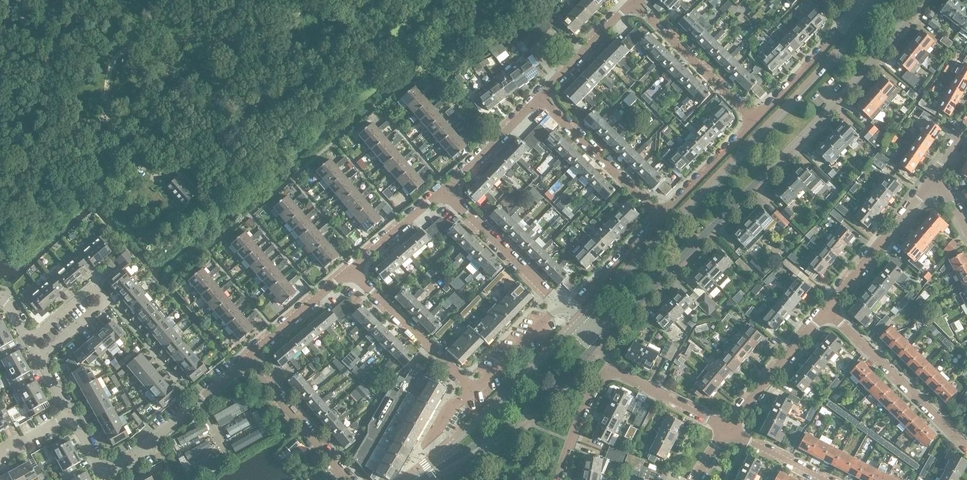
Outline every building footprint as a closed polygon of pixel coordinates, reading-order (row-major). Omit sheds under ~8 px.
[(580,5),(592,16),(601,8),(593,0),(584,0),(580,5)] [(670,10),(674,6),(678,10),(681,6),(677,3),(679,1),(678,0),(659,0),(670,10)] [(777,0),(772,4),(769,7),(771,9),(774,6),(776,8),(780,3),(777,0)] [(940,11),(952,21),(964,6),(957,0),(951,0),(946,7),(944,6),(940,11)] [(728,1),(724,5),(728,10),(733,5),(728,1)] [(690,8),(685,4),(682,7),(686,12),(690,8)] [(815,4),(805,14),(808,16),(806,17),(818,29),(820,27),(822,29),(825,26),(823,24),(827,19),(822,14),(824,12),(815,4)] [(580,5),(571,13),(583,25),(592,16),(580,5)] [(952,21),(962,29),(966,23),(966,8),(964,6),(952,21)] [(695,9),(680,24),(688,33),(697,24),(696,22),(701,17),(702,16),(695,9)] [(568,11),(565,14),(567,17),(562,23),(570,30),(568,31),(572,35),(574,33),(575,34),(583,25),(571,13),(568,11)] [(549,12),(544,17),(553,24),(557,20),(549,12)] [(553,24),(544,17),(540,22),(549,30),(553,25),(553,24)] [(697,24),(688,33),(697,41),(706,32),(712,26),(705,19),(704,20),(701,17),(696,22),(697,24)] [(805,19),(798,26),(809,37),(813,33),(816,35),(818,33),(817,31),(818,29),(806,17),(805,19)] [(929,24),(938,31),(942,26),(933,19),(929,24)] [(549,30),(540,22),(536,26),(545,34),(549,30)] [(545,34),(536,26),(532,31),(540,39),(545,34)] [(789,32),(787,34),(801,47),(803,45),(805,47),(807,44),(805,42),(809,37),(798,26),(791,33),(789,32)] [(748,30),(747,29),(744,33),(749,38),(755,31),(751,27),(748,30)] [(801,50),(799,48),(801,47),(787,34),(789,32),(785,28),(782,32),(787,37),(780,44),(791,55),(796,50),(798,53),(801,50)] [(646,39),(635,29),(631,33),(642,44),(646,39)] [(532,31),(527,36),(536,44),(540,39),(532,31)] [(706,32),(697,41),(705,50),(715,41),(716,42),(721,37),(718,34),(713,39),(706,32)] [(922,32),(914,42),(926,52),(931,46),(933,48),(937,42),(928,34),(927,36),(922,32)] [(642,44),(631,33),(626,38),(637,49),(641,44),(642,44)] [(646,39),(642,44),(641,44),(650,53),(659,44),(650,35),(646,39)] [(536,44),(527,36),(523,40),(530,50),(536,44)] [(944,36),(940,41),(949,48),(953,42),(944,36)] [(637,49),(626,38),(622,43),(630,51),(632,53),(637,49)] [(618,39),(609,49),(621,61),(619,62),(623,66),(624,67),(628,63),(623,59),(630,51),(622,43),(618,39)] [(523,40),(517,44),(528,59),(532,55),(529,51),(530,50),(523,40)] [(715,41),(705,50),(714,59),(723,49),(716,42),(715,41)] [(914,42),(906,52),(918,62),(922,65),(930,55),(926,52),(914,42)] [(502,44),(490,50),(494,54),(497,53),(500,56),(507,51),(502,44)] [(650,53),(646,57),(653,64),(657,60),(659,61),(668,52),(659,44),(650,53)] [(771,50),(769,51),(783,65),(785,63),(787,65),(789,62),(787,60),(791,55),(780,44),(776,48),(772,44),(769,47),(771,50)] [(764,60),(762,62),(773,74),(778,69),(780,71),(783,69),(781,67),(783,65),(769,51),(771,50),(769,47),(768,46),(764,50),(769,55),(764,60)] [(609,49),(600,58),(612,70),(617,65),(621,68),(623,66),(619,62),(621,61),(609,49)] [(723,49),(714,59),(722,67),(732,58),(733,59),(738,54),(735,51),(730,56),(723,49)] [(653,64),(652,64),(656,68),(660,63),(667,70),(676,60),(668,52),(659,61),(657,60),(653,64)] [(906,52),(897,62),(907,71),(902,77),(914,87),(920,79),(914,75),(922,65),(918,62),(906,52)] [(958,76),(966,81),(966,56),(960,69),(957,67),(954,74),(958,76)] [(600,58),(591,67),(603,79),(601,81),(606,85),(610,81),(605,77),(612,70),(600,58)] [(732,58),(722,67),(731,75),(740,66),(733,59),(732,58)] [(529,60),(519,67),(529,81),(539,73),(529,60)] [(667,70),(674,77),(676,78),(685,69),(676,60),(667,70)] [(505,69),(509,75),(519,88),(529,81),(519,67),(515,62),(505,69)] [(632,68),(628,63),(624,67),(629,71),(632,68)] [(937,63),(932,70),(938,74),(943,67),(937,63)] [(740,66),(731,75),(739,84),(749,74),(750,76),(755,71),(752,68),(747,73),(740,66)] [(749,74),(739,84),(748,92),(751,90),(757,83),(761,79),(756,75),(762,69),(760,66),(755,71),(750,76),(749,74)] [(591,67),(582,76),(594,88),(601,81),(603,79),(591,67)] [(674,77),(670,81),(673,84),(677,80),(684,87),(693,77),(685,69),(676,78),(674,77)] [(455,76),(463,86),(468,83),(460,72),(455,76)] [(500,74),(495,77),(509,96),(519,88),(509,75),(504,79),(500,74)] [(582,76),(574,85),(586,97),(584,98),(589,103),(592,99),(588,95),(594,88),(582,76)] [(950,86),(964,94),(966,89),(966,81),(958,76),(954,83),(952,82),(950,86)] [(495,77),(485,85),(499,103),(509,96),(495,77)] [(691,94),(693,95),(702,86),(693,77),(684,87),(691,94)] [(884,78),(876,88),(892,102),(897,96),(896,96),(900,91),(884,78)] [(615,86),(610,81),(606,85),(611,89),(615,86)] [(757,83),(751,90),(760,99),(767,93),(757,83)] [(478,95),(472,100),(480,110),(485,106),(489,111),(499,103),(485,85),(475,92),(478,95)] [(586,97),(574,85),(565,94),(577,106),(584,98),(586,97)] [(691,94),(687,98),(690,101),(694,96),(702,104),(711,94),(702,86),(693,95),(691,94)] [(944,90),(941,96),(957,105),(964,94),(950,86),(947,91),(949,92),(944,90)] [(415,87),(397,102),(403,109),(407,106),(407,107),(422,94),(423,96),(428,92),(425,88),(420,92),(415,87)] [(876,88),(867,97),(882,111),(884,109),(884,110),(890,104),(889,103),(890,102),(891,103),(892,102),(876,88)] [(919,95),(911,89),(906,94),(914,101),(919,95)] [(422,94),(407,107),(414,114),(428,102),(423,96),(422,94)] [(919,103),(919,105),(935,115),(938,109),(951,117),(957,105),(941,96),(938,102),(935,100),(932,105),(922,99),(919,103)] [(882,111),(867,97),(858,107),(874,121),(877,117),(882,111)] [(597,104),(592,99),(589,103),(594,107),(597,104)] [(428,102),(414,114),(420,122),(435,109),(436,111),(441,107),(438,103),(433,107),(428,102)] [(714,112),(712,114),(725,127),(727,126),(729,128),(732,125),(729,122),(734,118),(730,113),(731,112),(723,103),(714,112)] [(454,111),(451,108),(445,113),(448,116),(454,111)] [(435,109),(420,122),(426,129),(441,117),(436,111),(435,109)] [(705,125),(716,136),(720,131),(723,134),(725,131),(723,129),(725,127),(712,114),(714,112),(710,109),(707,112),(712,118),(705,125)] [(927,128),(923,132),(935,141),(943,130),(931,122),(934,117),(924,111),(921,116),(928,121),(925,126),(927,128)] [(595,112),(586,121),(595,130),(604,121),(602,119),(595,112)] [(602,119),(604,121),(595,130),(603,139),(612,129),(605,122),(610,117),(607,114),(602,119)] [(453,122),(450,118),(446,122),(441,117),(426,129),(433,137),(447,124),(449,126),(453,122)] [(385,128),(382,125),(378,129),(373,123),(358,135),(365,143),(379,131),(381,132),(385,128)] [(836,131),(835,132),(848,145),(853,150),(859,144),(855,141),(859,137),(844,123),(840,127),(839,127),(836,130),(836,131)] [(871,123),(866,128),(874,135),(878,130),(871,123)] [(454,131),(449,126),(447,124),(433,137),(439,144),(454,131)] [(540,125),(535,129),(544,137),(548,133),(540,125)] [(696,130),(694,132),(708,146),(709,146),(711,145),(714,143),(712,140),(716,136),(705,125),(701,130),(698,127),(695,129),(696,130)] [(691,132),(684,139),(687,143),(699,154),(703,150),(705,152),(708,149),(706,148),(708,146),(694,132),(696,130),(695,129),(693,127),(689,130),(691,132)] [(544,137),(535,129),(531,134),(539,142),(540,141),(544,137)] [(612,129),(603,139),(612,147),(621,138),(619,136),(612,129)] [(861,134),(869,141),(879,151),(883,146),(865,129),(861,134)] [(917,138),(914,142),(928,151),(935,141),(923,132),(923,133),(919,130),(914,136),(917,138)] [(381,132),(379,131),(365,143),(371,151),(386,138),(381,132)] [(454,131),(439,144),(445,151),(460,139),(461,141),(466,137),(463,133),(458,137),(454,131)] [(544,137),(540,141),(551,152),(555,149),(564,140),(555,131),(551,135),(548,133),(544,137)] [(621,138),(612,147),(620,156),(630,146),(622,139),(627,134),(624,131),(619,136),(621,138)] [(386,138),(371,151),(377,158),(392,146),(394,147),(398,143),(395,140),(400,136),(397,132),(394,135),(395,137),(392,139),(394,141),(390,144),(386,138)] [(829,137),(826,141),(839,154),(848,145),(835,132),(830,137),(829,137)] [(531,134),(526,139),(534,147),(539,142),(531,134)] [(893,134),(889,140),(894,144),(898,138),(893,134)] [(460,139),(445,151),(452,159),(466,147),(461,141),(460,139)] [(526,139),(521,143),(529,150),(530,151),(534,147),(526,139)] [(562,156),(563,157),(572,148),(564,140),(555,149),(562,156)] [(521,143),(519,141),(511,150),(520,159),(518,161),(523,165),(526,162),(521,158),(529,150),(521,143)] [(820,148),(817,151),(831,165),(835,161),(834,159),(839,154),(826,141),(824,143),(823,143),(820,147),(820,148)] [(908,146),(905,151),(920,162),(928,151),(914,142),(911,147),(912,148),(912,149),(908,146)] [(679,143),(676,146),(679,148),(677,150),(690,163),(692,162),(694,163),(697,161),(694,158),(699,154),(687,143),(683,147),(679,143)] [(671,148),(672,149),(662,159),(672,169),(675,166),(681,172),(686,167),(688,170),(690,168),(688,166),(690,163),(677,150),(679,148),(676,146),(675,145),(671,148)] [(394,147),(392,146),(377,158),(384,165),(398,153),(394,147)] [(630,146),(620,156),(629,164),(638,155),(636,153),(630,146)] [(562,156),(558,161),(560,163),(565,159),(572,166),(581,156),(572,148),(563,157),(562,156)] [(638,155),(629,164),(638,172),(647,163),(639,156),(644,151),(641,148),(636,153),(638,155)] [(856,153),(851,148),(848,151),(853,156),(856,153)] [(511,150),(502,158),(512,168),(518,161),(520,159),(511,150)] [(900,158),(902,159),(899,164),(912,173),(920,162),(905,151),(900,158)] [(879,152),(876,156),(891,167),(894,163),(879,152)] [(411,159),(408,154),(403,158),(398,153),(384,165),(390,173),(405,160),(407,163),(411,159)] [(579,173),(581,174),(590,165),(581,156),(572,166),(579,173)] [(876,156),(871,162),(887,173),(891,167),(876,156)] [(647,163),(638,172),(646,181),(655,172),(653,169),(658,165),(661,168),(666,163),(659,157),(656,161),(652,158),(647,163)] [(502,158),(494,167),(503,176),(502,178),(506,182),(509,180),(504,175),(512,168),(502,158)] [(330,159),(316,172),(322,179),(337,167),(338,169),(343,165),(340,161),(335,165),(330,159)] [(407,163),(405,160),(390,173),(396,180),(411,168),(407,163)] [(802,164),(793,174),(807,187),(810,191),(821,180),(826,185),(831,179),(823,171),(817,165),(812,169),(810,172),(802,164)] [(579,173),(575,178),(578,180),(582,176),(589,183),(598,173),(590,165),(581,174),(579,173)] [(655,172),(646,181),(654,189),(657,186),(657,187),(664,181),(663,180),(663,179),(656,173),(661,168),(658,165),(653,169),(655,172)] [(829,166),(825,170),(824,171),(833,179),(837,174),(829,166)] [(322,179),(329,187),(343,175),(338,169),(337,167),(322,179)] [(503,176),(494,167),(485,176),(495,185),(502,178),(503,176)] [(424,173),(421,169),(416,173),(411,168),(396,180),(403,188),(417,175),(419,177),(424,173)] [(860,182),(866,174),(863,171),(856,179),(860,182)] [(182,173),(166,187),(183,206),(199,191),(182,173)] [(596,190),(598,191),(607,182),(598,173),(589,183),(596,190)] [(793,174),(784,183),(798,197),(807,187),(793,174)] [(348,180),(343,175),(329,187),(335,194),(350,182),(351,183),(356,179),(353,176),(348,180)] [(424,183),(419,177),(417,175),(403,188),(409,195),(424,183)] [(890,175),(881,185),(894,196),(897,192),(898,193),(902,188),(901,188),(903,185),(890,175)] [(485,176),(477,184),(486,193),(484,195),(489,200),(492,197),(487,192),(495,185),(485,176)] [(664,181),(657,187),(666,196),(673,189),(664,181)] [(356,189),(351,183),(350,182),(335,194),(341,202),(356,189)] [(596,190),(592,194),(595,197),(599,193),(607,200),(616,191),(607,182),(598,191),(596,190)] [(784,183),(775,193),(789,207),(798,197),(784,183)] [(853,194),(860,186),(856,183),(850,191),(853,194)] [(468,193),(476,201),(472,205),(479,212),(482,209),(486,212),(493,205),(489,202),(483,208),(477,202),(484,195),(486,193),(477,184),(468,193)] [(881,185),(873,196),(886,206),(890,202),(891,203),(894,199),(893,198),(894,196),(881,185)] [(527,193),(538,204),(544,198),(533,187),(527,193)] [(393,195),(387,188),(382,193),(388,200),(393,195)] [(361,195),(356,189),(341,202),(348,209),(362,197),(364,198),(368,194),(365,191),(361,195)] [(815,196),(810,191),(805,195),(811,200),(815,196)] [(273,208),(280,216),(294,204),(296,205),(300,201),(297,198),(293,202),(288,196),(273,208)] [(873,196),(865,206),(878,217),(881,213),(882,214),(885,209),(884,209),(886,206),(873,196)] [(362,197),(348,209),(354,217),(369,204),(364,198),(362,197)] [(375,212),(360,224),(367,232),(381,219),(391,211),(383,202),(378,206),(381,210),(376,213),(375,212)] [(619,209),(617,210),(630,223),(632,221),(634,224),(637,221),(634,219),(639,214),(628,203),(621,210),(619,209)] [(294,204),(280,216),(286,223),(301,211),(296,205),(294,204)] [(369,204),(354,217),(360,224),(375,212),(376,213),(381,210),(378,206),(373,210),(369,204)] [(590,209),(585,204),(581,208),(587,213),(590,209)] [(839,204),(835,208),(847,218),(851,213),(839,204)] [(617,214),(610,221),(621,232),(626,228),(628,230),(631,228),(628,225),(630,223),(617,210),(619,209),(615,205),(612,209),(617,214)] [(865,206),(856,216),(862,222),(862,223),(864,225),(865,223),(869,227),(878,217),(865,206)] [(761,207),(751,217),(763,229),(767,233),(768,233),(778,223),(783,229),(790,223),(777,210),(771,217),(761,207)] [(787,207),(782,213),(789,220),(790,219),(791,220),(795,216),(793,215),(794,214),(787,207)] [(498,211),(491,217),(500,226),(509,217),(510,218),(515,213),(512,210),(508,215),(501,208),(499,210),(498,211)] [(834,210),(830,214),(841,223),(845,219),(834,210)] [(305,217),(301,211),(286,223),(292,231),(307,219),(308,220),(313,216),(310,213),(305,217)] [(929,219),(927,222),(939,233),(941,230),(943,232),(949,226),(940,218),(942,216),(937,212),(935,214),(934,213),(933,214),(931,215),(929,217),(929,219)] [(500,226),(509,235),(522,221),(515,213),(510,218),(509,217),(500,226)] [(449,226),(441,217),(436,222),(444,230),(449,226)] [(751,217),(742,226),(754,238),(758,242),(767,233),(763,229),(751,217)] [(250,218),(245,223),(250,228),(255,224),(250,218)] [(308,220),(307,219),(292,231),(299,238),(313,226),(308,220)] [(532,230),(522,221),(509,235),(517,243),(527,234),(528,235),(531,231),(532,230)] [(603,228),(601,227),(600,228),(613,241),(615,239),(617,242),(619,239),(617,237),(621,232),(610,221),(603,228)] [(444,230),(436,222),(431,225),(439,235),(444,230)] [(921,229),(919,232),(931,242),(939,233),(927,222),(926,224),(923,224),(921,226),(921,229)] [(598,223),(594,227),(600,232),(592,239),(604,250),(608,246),(610,248),(613,246),(611,243),(613,241),(600,228),(601,227),(598,223)] [(351,232),(345,224),(339,229),(346,236),(351,232)] [(439,235),(431,225),(426,229),(435,239),(439,235)] [(452,229),(449,226),(444,230),(456,243),(466,233),(457,225),(452,229)] [(313,226),(299,238),(305,246),(319,233),(321,235),(326,231),(323,227),(318,232),(313,226)] [(742,226),(733,235),(734,237),(734,238),(736,240),(737,240),(745,247),(749,251),(755,245),(758,242),(754,238),(742,226)] [(832,234),(835,236),(846,246),(855,236),(843,226),(838,233),(835,230),(832,234)] [(813,228),(809,232),(815,237),(818,233),(813,228)] [(435,239),(426,229),(422,233),(420,231),(411,239),(419,249),(428,241),(430,243),(435,239)] [(527,234),(517,243),(526,251),(535,242),(530,237),(533,234),(531,231),(528,235),(527,234)] [(230,245),(236,253),(251,240),(253,242),(258,238),(255,234),(250,238),(245,232),(230,245)] [(811,241),(815,237),(809,232),(806,236),(811,241)] [(913,236),(910,239),(911,241),(925,253),(926,255),(934,246),(931,243),(931,242),(919,232),(916,235),(913,236)] [(98,236),(90,243),(102,259),(111,251),(108,248),(112,245),(103,233),(99,237),(98,236)] [(319,233),(305,246),(311,253),(326,241),(321,235),(319,233)] [(474,242),(466,233),(456,243),(464,250),(459,254),(462,257),(466,252),(465,251),(474,242)] [(588,235),(581,242),(584,245),(582,247),(595,259),(596,261),(598,259),(599,260),(602,257),(599,255),(604,250),(592,239),(588,235)] [(357,241),(352,236),(349,238),(354,244),(357,241)] [(823,243),(826,247),(826,246),(838,256),(846,246),(835,236),(830,242),(827,239),(823,243)] [(411,239),(402,247),(410,257),(409,258),(413,263),(416,260),(412,255),(419,249),(411,239)] [(251,240),(236,253),(243,260),(258,247),(253,242),(251,240)] [(953,240),(948,247),(952,250),(957,244),(953,240)] [(326,241),(311,253),(318,261),(332,248),(333,250),(338,246),(335,242),(330,247),(326,241)] [(576,245),(569,252),(575,257),(575,258),(572,261),(580,269),(583,266),(586,268),(590,264),(593,266),(595,264),(593,261),(595,259),(582,247),(584,245),(581,242),(580,241),(577,245),(576,245)] [(905,245),(903,248),(903,250),(911,257),(908,262),(920,271),(922,268),(924,266),(918,261),(925,253),(911,241),(908,245),(905,245)] [(474,242),(465,251),(466,252),(462,257),(464,258),(468,254),(473,259),(483,250),(474,242)] [(535,242),(526,251),(535,260),(544,250),(545,251),(549,247),(546,244),(542,249),(535,242)] [(821,242),(813,252),(814,252),(830,266),(838,256),(826,246),(826,247),(823,243),(821,242)] [(82,252),(78,255),(87,266),(91,263),(94,266),(102,259),(90,243),(81,251),(82,252)] [(258,247),(243,260),(249,267),(264,255),(266,257),(271,253),(267,249),(263,253),(258,247)] [(402,247),(393,255),(401,264),(409,258),(410,257),(402,247)] [(952,250),(948,247),(944,251),(949,255),(952,250)] [(332,248),(318,261),(324,268),(338,256),(333,250),(332,248)] [(116,259),(120,263),(130,254),(127,250),(116,259)] [(473,259),(469,264),(476,271),(479,274),(483,269),(482,268),(491,259),(483,250),(473,259)] [(544,250),(535,260),(543,268),(552,259),(545,251),(544,250)] [(717,257),(713,261),(723,272),(733,262),(720,250),(715,256),(717,257)] [(810,257),(815,261),(810,266),(821,276),(830,266),(814,252),(810,257)] [(783,258),(778,253),(774,258),(779,263),(783,258)] [(792,253),(788,257),(799,267),(803,262),(792,253)] [(948,261),(940,271),(943,273),(951,265),(954,271),(966,264),(966,260),(963,253),(948,261)] [(130,254),(120,263),(124,268),(134,259),(130,254)] [(73,258),(64,265),(77,281),(86,273),(83,270),(87,266),(78,255),(74,259),(73,258)] [(266,257),(264,255),(249,267),(255,275),(270,262),(266,257)] [(401,264),(393,255),(383,262),(392,272),(390,273),(395,278),(398,276),(397,274),(404,268),(401,264)] [(740,258),(740,259),(736,263),(748,275),(752,271),(740,258)] [(500,267),(491,259),(482,268),(483,269),(491,277),(500,267)] [(552,259),(543,268),(552,277),(561,267),(562,268),(566,264),(564,261),(559,266),(552,259)] [(791,289),(790,289),(802,299),(811,288),(799,278),(798,276),(801,272),(786,259),(781,263),(794,273),(789,279),(794,283),(790,288),(791,289)] [(753,260),(748,264),(763,279),(767,274),(753,260)] [(707,264),(702,269),(714,281),(719,285),(720,287),(729,277),(723,272),(713,261),(709,265),(707,264)] [(270,262),(255,275),(262,282),(277,270),(278,272),(283,268),(280,264),(275,268),(270,262)] [(392,272),(383,262),(374,270),(382,280),(390,273),(392,272)] [(892,263),(884,273),(896,282),(901,287),(909,277),(892,263)] [(954,271),(954,272),(949,274),(951,278),(956,275),(959,281),(966,276),(966,264),(954,271)] [(56,274),(52,277),(61,288),(65,285),(68,288),(77,281),(64,265),(55,273),(56,274)] [(438,271),(434,266),(426,273),(430,278),(438,271)] [(561,267),(552,277),(560,285),(562,283),(563,283),(569,277),(568,276),(569,275),(562,268),(561,267)] [(114,289),(115,290),(132,276),(124,268),(108,282),(114,289)] [(920,271),(918,273),(928,281),(932,277),(922,268),(920,271)] [(188,281),(194,289),(209,277),(210,279),(215,274),(212,271),(207,275),(202,269),(188,281)] [(702,269),(692,278),(709,295),(719,285),(714,281),(702,269)] [(277,270),(262,282),(268,290),(283,277),(278,272),(277,270)] [(501,272),(492,281),(495,285),(504,275),(501,272)] [(884,273),(876,282),(888,292),(896,282),(884,273)] [(768,286),(776,278),(771,274),(763,282),(768,286)] [(114,289),(109,293),(112,296),(117,292),(121,297),(122,299),(139,284),(138,284),(139,284),(133,277),(132,277),(132,276),(115,290),(114,289)] [(458,276),(450,283),(457,291),(465,283),(458,276)] [(47,280),(38,287),(51,303),(60,295),(57,292),(61,288),(52,277),(48,281),(47,280)] [(209,277),(194,289),(201,296),(215,284),(210,279),(209,277)] [(283,277),(268,290),(274,297),(289,285),(291,286),(296,282),(293,279),(288,283),(283,277)] [(569,277),(563,283),(571,292),(578,285),(569,277)] [(492,281),(483,290),(486,294),(495,285),(492,281)] [(494,304),(493,305),(510,321),(519,312),(521,313),(524,309),(523,308),(532,298),(530,295),(531,295),(529,294),(528,294),(516,282),(515,284),(516,285),(510,292),(496,306),(494,304)] [(876,282),(868,292),(880,302),(888,292),(876,282)] [(756,296),(763,287),(759,283),(751,291),(756,296)] [(121,297),(116,301),(119,304),(124,300),(128,305),(129,307),(143,295),(146,293),(145,292),(140,285),(139,285),(139,284),(122,299),(121,297)] [(220,290),(215,284),(201,296),(207,304),(221,292),(223,294),(228,289),(225,286),(220,290)] [(289,285),(274,297),(281,305),(296,292),(291,286),(289,285)] [(26,299),(36,310),(40,307),(43,310),(51,303),(38,287),(30,295),(26,299)] [(421,288),(416,293),(419,296),(424,291),(421,288)] [(790,289),(782,300),(793,309),(802,299),(790,289)] [(677,296),(673,300),(684,311),(689,306),(694,310),(699,305),(709,315),(709,314),(715,320),(716,320),(723,319),(713,309),(700,298),(697,301),(695,300),(693,302),(681,290),(676,295),(677,296)] [(396,300),(404,309),(414,299),(415,301),(419,296),(416,293),(412,298),(405,291),(396,300)] [(910,291),(900,303),(904,306),(914,294),(910,291)] [(221,292),(207,304),(213,311),(228,299),(223,294),(221,292)] [(465,303),(454,292),(447,299),(459,310),(465,303)] [(868,292),(860,301),(872,312),(875,314),(883,305),(880,302),(868,292)] [(705,293),(700,298),(713,309),(717,305),(705,293)] [(128,305),(123,309),(126,313),(131,309),(135,313),(136,315),(150,303),(143,295),(129,307),(128,305)] [(915,301),(920,305),(925,300),(920,295),(915,301)] [(478,296),(469,305),(473,308),(481,299),(478,296)] [(228,299),(213,311),(220,319),(234,307),(235,308),(240,304),(237,301),(232,305),(228,299)] [(404,309),(413,317),(422,308),(415,301),(414,299),(404,309)] [(354,309),(345,300),(342,303),(350,312),(354,309)] [(668,303),(663,308),(675,321),(684,311),(673,300),(669,304),(668,303)] [(773,309),(772,309),(785,320),(793,309),(782,300),(774,309),(773,309)] [(925,300),(920,305),(924,309),(929,304),(925,300)] [(135,313),(130,317),(133,321),(137,317),(142,322),(143,323),(160,309),(159,308),(154,302),(153,302),(153,301),(150,303),(136,315),(135,313)] [(872,312),(860,301),(851,311),(861,319),(859,321),(866,327),(871,321),(867,318),(872,312)] [(350,312),(342,303),(338,306),(346,315),(349,312),(350,313),(350,312)] [(904,306),(900,303),(896,308),(900,311),(904,306)] [(439,305),(433,310),(436,313),(442,308),(439,305)] [(469,305),(460,314),(464,317),(473,308),(469,305)] [(470,329),(484,342),(486,345),(496,335),(498,336),(501,332),(500,331),(510,321),(493,305),(492,307),(493,309),(473,329),(471,327),(470,329)] [(346,315),(338,306),(334,309),(342,318),(346,315)] [(750,310),(745,315),(757,324),(761,319),(763,321),(764,320),(776,330),(785,320),(772,309),(769,306),(764,312),(761,312),(757,316),(750,310)] [(234,307),(220,319),(226,326),(240,314),(235,308),(234,307)] [(354,309),(350,312),(350,313),(359,323),(361,325),(370,316),(362,307),(357,312),(354,309)] [(413,317),(421,325),(431,316),(432,317),(436,313),(433,310),(429,315),(422,308),(413,317)] [(675,321),(663,308),(653,318),(665,329),(669,325),(670,326),(675,321)] [(142,322),(137,326),(140,329),(145,325),(149,330),(150,332),(164,320),(167,317),(160,309),(143,323),(142,322)] [(342,318),(334,309),(331,312),(328,310),(319,317),(328,328),(325,329),(330,334),(333,332),(329,327),(337,320),(338,321),(342,318)] [(932,321),(940,317),(938,315),(938,314),(937,311),(936,311),(934,309),(930,311),(932,315),(928,317),(932,321)] [(890,310),(883,320),(882,320),(886,324),(891,318),(895,315),(890,310)] [(258,315),(255,311),(250,315),(253,319),(258,315)] [(921,313),(917,317),(933,333),(936,329),(921,313)] [(240,314),(226,326),(232,333),(246,321),(248,323),(253,319),(250,315),(245,320),(240,314)] [(361,325),(359,323),(355,328),(358,331),(362,326),(370,333),(379,324),(370,316),(361,325)] [(431,316),(421,325),(430,334),(439,325),(432,317),(431,316)] [(453,316),(444,326),(447,329),(456,320),(453,316)] [(319,317),(310,325),(318,335),(325,329),(328,328),(319,317)] [(692,319),(688,323),(692,328),(696,323),(692,319)] [(872,331),(877,335),(886,324),(882,320),(883,320),(882,319),(872,331)] [(149,330),(144,334),(147,337),(152,333),(156,338),(157,340),(171,328),(164,320),(150,332),(149,330)] [(112,321),(104,329),(115,342),(124,335),(112,321)] [(246,321),(232,333),(239,341),(253,329),(248,323),(246,321)] [(654,323),(649,327),(654,331),(658,327),(654,323)] [(748,323),(741,332),(757,346),(765,337),(748,323)] [(379,324),(370,333),(377,340),(378,342),(387,332),(379,324)] [(310,325),(301,333),(309,343),(307,345),(312,350),(315,347),(311,342),(318,335),(310,325)] [(444,326),(435,334),(439,338),(447,329),(444,326)] [(451,340),(444,346),(447,348),(445,350),(457,361),(457,362),(458,363),(459,363),(461,365),(471,356),(473,357),(475,353),(474,352),(484,342),(470,329),(468,326),(466,328),(468,330),(462,335),(454,343),(451,340)] [(893,327),(881,338),(891,348),(902,336),(893,327)] [(156,338),(151,342),(154,346),(159,342),(163,347),(164,348),(178,337),(171,328),(157,340),(156,338)] [(104,329),(95,336),(107,349),(115,342),(104,329)] [(0,335),(0,355),(8,350),(5,345),(13,341),(7,331),(0,335)] [(387,332),(378,342),(377,340),(372,345),(375,348),(380,343),(387,350),(396,341),(387,332)] [(741,332),(733,341),(750,355),(757,346),(741,332)] [(301,333),(291,341),(300,351),(307,345),(309,343),(301,333)] [(833,334),(824,344),(836,354),(844,344),(833,334)] [(95,336),(87,343),(98,357),(107,349),(95,336)] [(902,336),(891,348),(900,357),(911,345),(902,336)] [(163,347),(158,351),(161,354),(166,350),(170,355),(171,357),(185,345),(178,337),(164,348),(163,347)] [(947,338),(942,342),(947,347),(951,343),(947,338)] [(731,339),(723,347),(728,351),(742,363),(750,355),(733,341),(731,339)] [(666,358),(671,348),(674,342),(669,340),(661,355),(666,358)] [(282,349),(291,359),(289,360),(293,365),(297,362),(292,358),(300,351),(291,341),(282,349)] [(387,350),(393,357),(395,359),(404,349),(396,341),(387,350)] [(642,346),(635,342),(631,349),(630,349),(629,351),(630,352),(627,358),(639,364),(650,343),(645,341),(642,346)] [(674,342),(671,348),(677,350),(679,345),(674,342)] [(87,343),(73,354),(81,364),(85,360),(89,364),(98,357),(87,343)] [(650,343),(639,364),(646,367),(647,366),(651,368),(661,349),(650,343)] [(951,343),(947,347),(951,351),(955,347),(951,343)] [(824,344),(816,353),(828,363),(836,354),(824,344)] [(170,355),(165,359),(168,362),(173,358),(177,363),(179,365),(192,353),(185,345),(171,357),(170,355)] [(911,345),(900,357),(909,366),(920,355),(911,345)] [(671,348),(666,358),(671,361),(677,350),(671,348)] [(281,367),(289,360),(291,359),(282,349),(273,357),(281,367)] [(395,359),(393,357),(389,361),(392,364),(397,360),(404,367),(413,358),(404,349),(395,359)] [(0,355),(0,362),(2,361),(7,370),(24,361),(18,351),(10,355),(8,350),(0,355)] [(726,357),(723,362),(733,370),(735,372),(742,363),(728,351),(724,356),(726,357)] [(177,363),(172,367),(175,370),(180,366),(184,371),(186,373),(199,361),(192,353),(179,365),(177,363)] [(816,353),(808,363),(820,373),(828,363),(816,353)] [(140,354),(126,366),(134,374),(147,362),(146,361),(140,354)] [(351,354),(343,361),(349,367),(356,359),(351,354)] [(920,355),(909,366),(918,375),(930,364),(920,355)] [(65,361),(68,365),(75,361),(71,357),(65,361)] [(147,362),(134,374),(141,382),(154,371),(153,369),(149,364),(154,360),(151,357),(146,361),(147,362)] [(682,364),(683,365),(686,361),(681,357),(678,360),(676,359),(674,362),(679,367),(682,364)] [(121,366),(118,363),(115,359),(110,363),(117,370),(121,366)] [(337,359),(335,359),(332,362),(340,370),(344,367),(337,359)] [(853,359),(848,364),(852,368),(857,363),(853,359)] [(709,365),(725,379),(733,370),(723,362),(721,360),(717,364),(715,362),(711,367),(709,365)] [(965,365),(960,360),(957,364),(962,369),(965,365)] [(7,370),(4,372),(12,387),(25,381),(22,376),(30,371),(24,361),(7,370)] [(75,361),(68,365),(70,369),(78,365),(75,361)] [(184,371),(179,375),(182,379),(187,375),(193,382),(207,370),(199,361),(186,373),(184,371)] [(307,374),(313,381),(318,377),(321,374),(311,362),(308,365),(310,368),(308,370),(310,372),(307,374)] [(862,362),(851,373),(860,383),(872,371),(862,362)] [(359,369),(356,367),(352,372),(359,378),(369,368),(364,363),(359,369)] [(808,363),(800,372),(812,382),(820,373),(808,363)] [(848,364),(844,369),(848,373),(852,368),(848,364)] [(930,364),(918,375),(927,385),(939,373),(930,364)] [(154,371),(141,382),(148,391),(162,379),(160,377),(156,372),(161,368),(158,365),(153,369),(154,371)] [(709,365),(701,374),(718,388),(725,379),(709,365)] [(72,373),(81,388),(91,382),(96,379),(92,371),(86,374),(82,367),(72,373)] [(424,377),(411,370),(410,369),(404,380),(439,400),(445,389),(438,385),(439,385),(436,383),(436,384),(430,380),(433,374),(427,371),(424,377)] [(872,371),(860,383),(870,392),(881,380),(872,371)] [(800,372),(792,382),(804,392),(812,382),(800,372)] [(162,379),(148,391),(145,393),(152,402),(155,399),(168,387),(167,386),(163,381),(168,377),(165,373),(160,377),(162,379)] [(948,382),(939,373),(927,385),(936,394),(948,382)] [(289,383),(297,392),(307,384),(308,385),(313,381),(310,378),(305,382),(299,374),(289,383)] [(701,374),(697,379),(699,381),(691,390),(699,397),(704,391),(710,397),(718,388),(701,374)] [(399,376),(393,387),(399,390),(433,410),(439,400),(404,380),(399,376)] [(837,378),(832,383),(837,387),(841,382),(837,378)] [(91,382),(81,388),(86,398),(102,389),(96,379),(91,382)] [(881,380),(870,392),(879,401),(890,390),(881,380)] [(25,381),(12,387),(15,393),(19,391),(24,401),(41,391),(35,381),(27,385),(25,381)] [(168,387),(155,399),(162,407),(176,396),(170,389),(175,385),(172,382),(167,386),(168,387)] [(948,382),(936,394),(946,403),(957,392),(948,382)] [(837,387),(832,383),(828,388),(832,392),(837,387)] [(307,384),(297,392),(304,402),(315,393),(308,385),(307,384)] [(362,384),(350,394),(357,402),(369,391),(362,384)] [(389,388),(385,395),(427,420),(433,410),(399,390),(397,393),(389,388)] [(102,389),(86,398),(91,407),(107,398),(102,389)] [(616,397),(613,402),(627,409),(632,412),(638,400),(618,390),(615,396),(616,397)] [(899,399),(890,390),(879,401),(888,410),(899,399)] [(41,391),(24,401),(29,410),(26,412),(29,418),(41,411),(39,406),(47,401),(41,391)] [(837,392),(832,398),(838,403),(843,397),(837,392)] [(315,393),(304,402),(312,411),(323,402),(324,404),(329,399),(326,396),(321,400),(315,393)] [(247,394),(242,397),(246,404),(251,401),(247,394)] [(781,396),(775,407),(788,414),(794,403),(798,405),(801,400),(790,394),(787,399),(781,396)] [(353,458),(372,479),(373,479),(374,479),(376,479),(381,479),(383,477),(385,479),(391,468),(397,472),(427,420),(385,395),(368,425),(367,433),(353,458)] [(107,398),(91,407),(96,416),(112,408),(107,398)] [(899,399),(888,410),(897,419),(909,408),(899,399)] [(830,401),(826,405),(917,470),(920,466),(830,401)] [(8,424),(4,417),(9,414),(2,402),(0,402),(0,429),(8,424)] [(323,402),(312,411),(320,420),(330,411),(324,404),(323,402)] [(609,406),(606,413),(621,421),(624,422),(626,417),(624,416),(627,409),(613,402),(610,407),(609,406)] [(644,403),(636,419),(642,422),(650,406),(644,403)] [(961,403),(955,413),(961,416),(966,406),(965,405),(961,403)] [(652,407),(644,423),(650,426),(658,410),(652,407)] [(775,407),(769,418),(783,426),(784,426),(783,425),(788,414),(775,407)] [(810,421),(817,409),(812,407),(806,419),(810,421)] [(112,408),(96,416),(102,426),(117,417),(112,408)] [(330,411),(320,420),(328,429),(338,420),(339,422),(344,418),(342,414),(340,415),(334,408),(330,411)] [(909,408),(897,419),(907,429),(918,417),(909,408)] [(257,411),(251,413),(257,423),(262,420),(257,411)] [(606,413),(600,424),(614,432),(617,426),(618,427),(621,421),(606,413)] [(236,422),(226,428),(230,435),(250,424),(245,415),(235,421),(236,422)] [(669,416),(662,428),(677,435),(679,430),(681,430),(684,424),(669,416)] [(117,417),(102,426),(107,435),(123,426),(117,417)] [(918,417),(907,429),(916,438),(927,426),(918,417)] [(769,418),(762,433),(781,442),(784,435),(780,433),(783,426),(769,418)] [(338,420),(328,429),(335,438),(346,429),(339,422),(338,420)] [(262,421),(257,424),(262,433),(268,430),(262,421)] [(206,423),(177,436),(180,444),(209,431),(206,423)] [(614,432),(600,424),(594,436),(599,439),(598,440),(601,441),(602,440),(609,444),(615,432),(614,432)] [(123,426),(107,435),(113,445),(128,436),(123,426)] [(632,426),(629,432),(635,435),(638,430),(632,426)] [(927,426),(916,438),(925,447),(937,436),(927,426)] [(656,433),(654,438),(656,439),(672,447),(675,441),(674,440),(677,435),(662,428),(659,434),(656,433)] [(346,429),(335,438),(343,447),(354,439),(346,429)] [(235,450),(263,438),(260,430),(231,442),(235,450)] [(230,439),(232,442),(247,435),(245,431),(230,439)] [(787,445),(793,448),(800,434),(796,432),(795,432),(794,432),(787,445)] [(808,434),(801,448),(813,455),(821,440),(808,434)] [(169,442),(172,448),(178,445),(174,439),(169,442)] [(656,439),(647,457),(649,458),(648,459),(655,463),(658,456),(660,457),(661,456),(666,459),(672,447),(656,439)] [(904,444),(899,439),(895,444),(900,448),(904,444)] [(52,451),(58,461),(75,451),(69,441),(61,445),(58,440),(46,447),(49,453),(52,451)] [(196,475),(215,465),(207,450),(212,448),(208,440),(184,452),(196,475)] [(821,440),(813,455),(826,461),(833,447),(821,440)] [(610,447),(608,453),(624,459),(627,453),(610,447)] [(833,447),(826,461),(838,468),(846,453),(833,447)] [(75,451),(58,461),(63,470),(60,472),(63,478),(75,471),(72,466),(80,462),(75,451)] [(182,452),(176,455),(184,468),(189,465),(183,456),(182,452)] [(586,465),(585,470),(601,473),(604,474),(610,460),(622,465),(624,459),(608,453),(605,458),(604,458),(603,460),(586,457),(585,465),(586,465)] [(846,453),(838,468),(850,474),(858,459),(846,453)] [(949,453),(946,459),(950,462),(947,469),(960,476),(966,466),(956,460),(957,457),(949,453)] [(628,454),(626,460),(643,466),(645,461),(628,454)] [(931,456),(927,463),(931,465),(935,458),(931,456)] [(749,457),(744,468),(757,475),(763,464),(749,457)] [(858,459),(850,474),(862,479),(863,479),(870,466),(858,459)] [(626,460),(622,470),(639,476),(643,466),(626,460)] [(18,467),(26,479),(36,479),(38,479),(43,479),(45,479),(38,467),(33,469),(29,461),(18,467)] [(927,463),(923,470),(927,472),(931,465),(927,463)] [(189,466),(184,468),(189,478),(194,475),(189,466)] [(870,466),(863,479),(879,479),(883,472),(870,466)] [(18,467),(8,473),(12,479),(26,479),(18,467)] [(738,479),(740,479),(754,479),(757,475),(744,468),(738,479)] [(941,479),(958,479),(960,476),(947,469),(946,469),(947,470),(941,479)] [(582,479),(600,479),(601,473),(585,470),(584,476),(583,476),(582,479)] [(63,478),(64,479),(91,479),(86,471),(78,476),(75,471),(63,478)] [(148,472),(133,479),(152,479),(148,472)]
